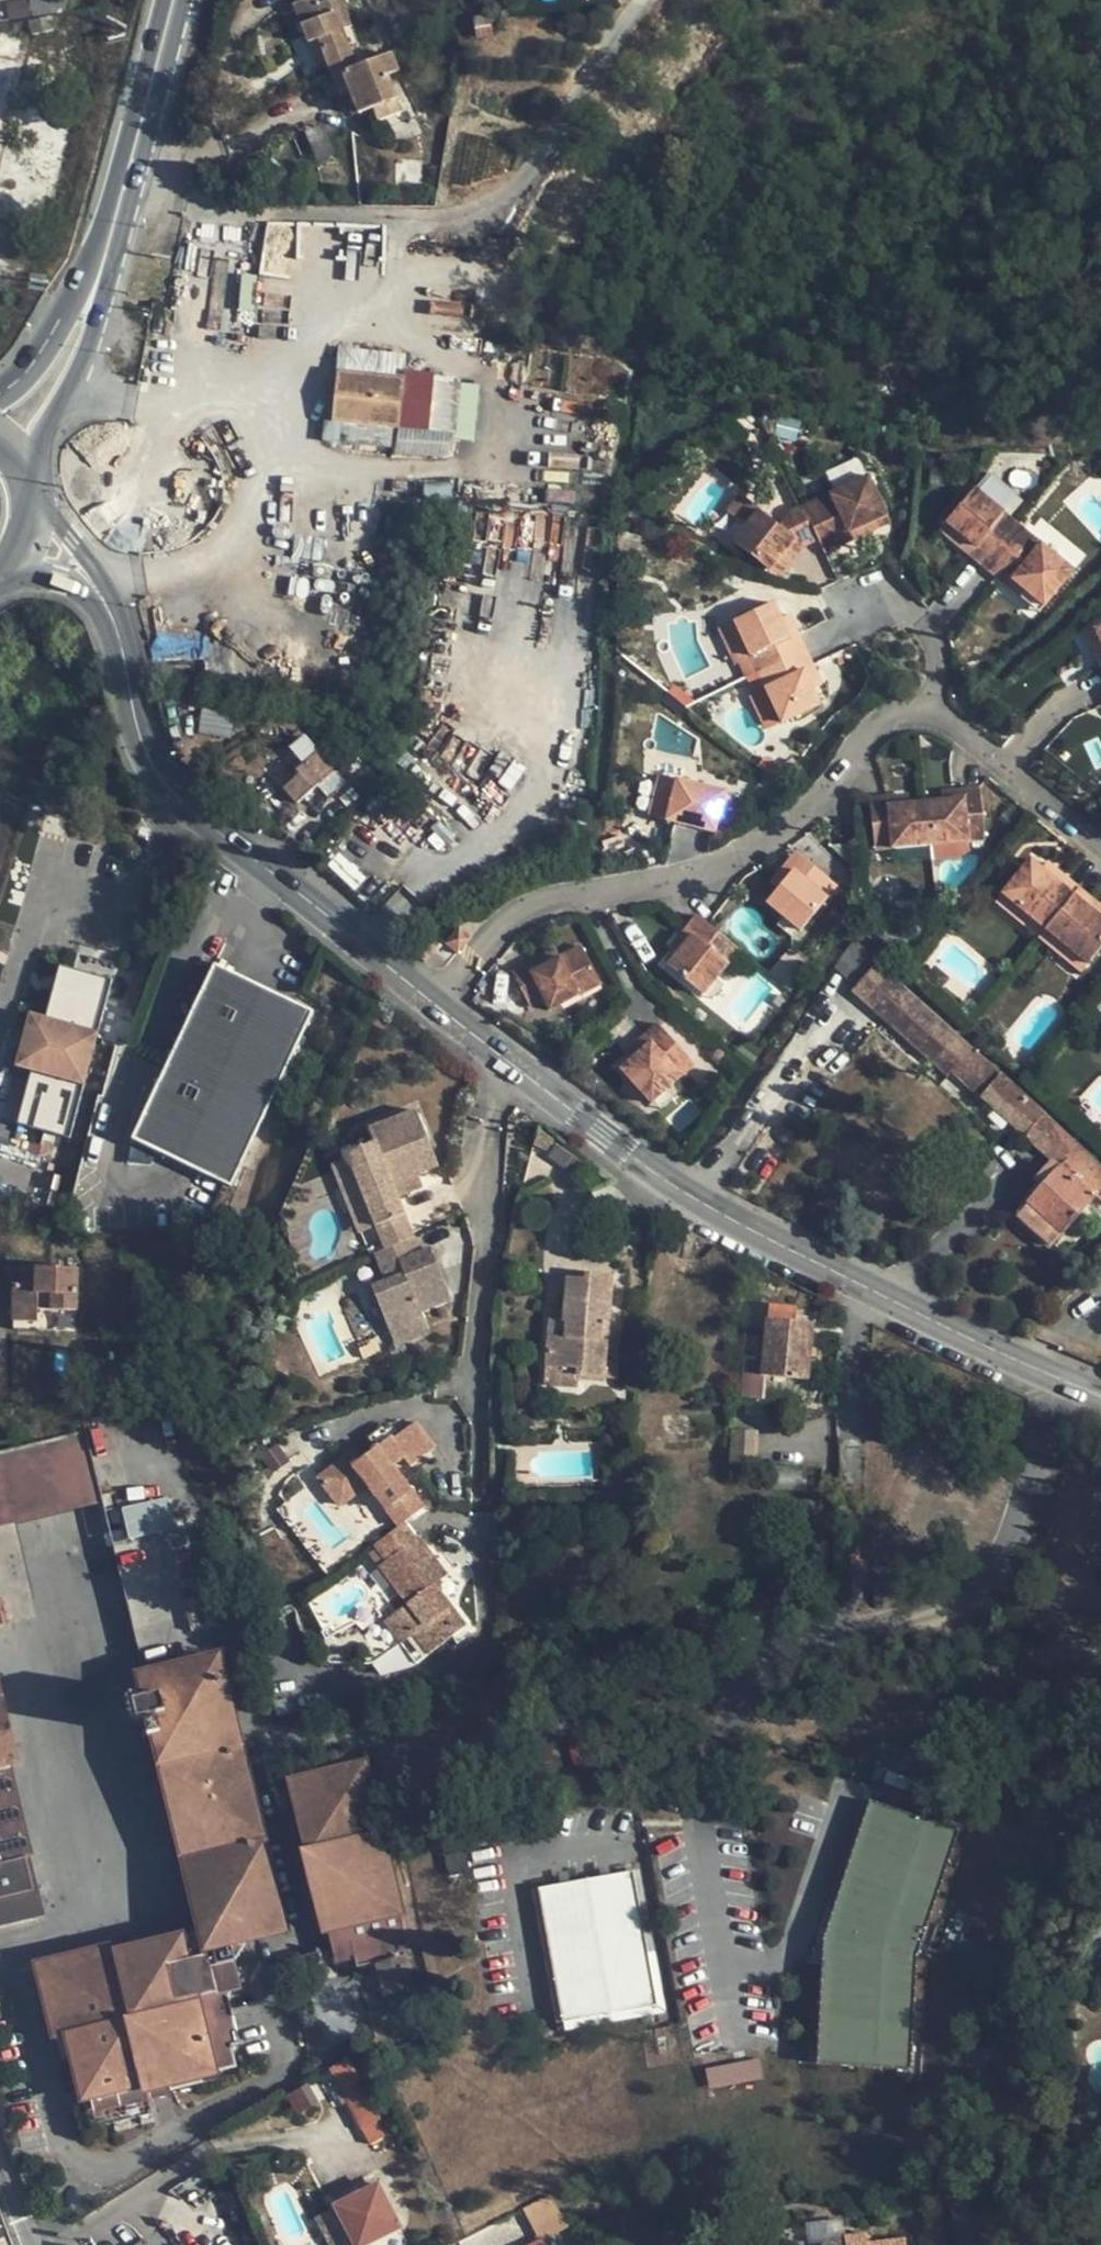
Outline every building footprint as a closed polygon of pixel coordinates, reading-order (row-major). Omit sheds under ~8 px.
[(309,45),(319,41),(328,62),(341,95),(350,92),(359,117),(375,111),(379,121),(403,112),(389,78),(401,74),(393,55),(355,68),(343,33),(351,29),(340,0),(336,0),(320,5),(317,0),(311,0),(294,6),(309,45)] [(317,65),(328,62),(319,41),(309,45),(317,65)] [(339,347),(336,370),(405,379),(408,356),(339,347)] [(332,420),(420,433),(428,382),(405,379),(336,370),(332,420)] [(462,387),(428,382),(420,433),(455,437),(462,387)] [(864,478),(797,506),(811,539),(817,553),(841,543),(838,535),(880,517),(864,478)] [(1000,526),(955,493),(929,527),(959,550),(953,558),(968,569),(1000,526)] [(811,539),(797,506),(786,511),(772,527),(752,509),(725,538),(758,569),(786,540),(793,546),(811,539)] [(880,517),(838,535),(841,543),(883,524),(880,517)] [(1058,570),(1000,526),(968,569),(989,585),(994,579),(1030,606),(1058,570)] [(793,546),(786,540),(758,569),(766,576),(793,546)] [(1030,606),(994,579),(989,585),(1025,613),(1030,606)] [(765,603),(726,622),(750,672),(797,649),(790,634),(782,638),(774,620),(765,603)] [(790,634),(781,616),(774,620),(782,638),(790,634)] [(1094,619),(1085,624),(1100,653),(1100,632),(1094,619)] [(201,657),(199,631),(153,635),(155,661),(201,657)] [(797,649),(750,672),(774,722),(812,703),(804,687),(796,669),(805,664),(797,649)] [(813,682),(805,664),(796,669),(804,687),(813,682)] [(306,738),(292,750),(305,766),(297,773),(299,778),(284,790),(298,807),(336,774),(306,738)] [(664,777),(655,775),(645,816),(654,818),(664,777)] [(721,791),(664,777),(654,818),(711,832),(721,791)] [(939,797),(922,799),(926,841),(982,835),(977,785),(959,787),(960,795),(939,797)] [(959,787),(938,789),(939,797),(960,795),(959,787)] [(904,793),(883,795),(884,803),(905,801),(904,793)] [(883,795),(865,797),(871,847),(926,841),(922,799),(905,801),(884,803),(883,795)] [(807,866),(795,856),(758,900),(764,906),(791,874),(796,879),(807,866)] [(1039,868),(1027,859),(1000,893),(1029,917),(1023,925),(1037,936),(1076,887),(1060,874),(1054,881),(1039,868)] [(1044,861),(1039,868),(1054,881),(1060,874),(1044,861)] [(835,890),(807,866),(796,879),(791,874),(764,906),(781,920),(796,932),(798,934),(835,890)] [(1076,887),(1037,936),(1050,947),(1057,939),(1086,963),(1100,944),(1100,918),(1086,906),(1092,899),(1076,887)] [(1029,917),(1000,893),(993,901),(1023,925),(1029,917)] [(1092,899),(1086,906),(1100,918),(1100,907),(1092,899)] [(741,948),(700,912),(688,926),(695,931),(679,950),(669,962),(704,991),(741,948)] [(796,932),(781,920),(774,929),(789,941),(796,932)] [(695,931),(688,926),(672,944),(679,950),(695,931)] [(1086,963),(1057,939),(1050,947),(1080,971),(1086,963)] [(539,961),(514,975),(533,1008),(547,1000),(553,1011),(603,984),(583,947),(562,958),(542,969),(539,961)] [(562,958),(558,951),(539,961),(542,969),(562,958)] [(118,980),(66,967),(53,1020),(37,1015),(23,1069),(40,1073),(27,1126),(79,1139),(118,980)] [(317,1014),(220,969),(135,1148),(232,1194),(317,1014)] [(867,995),(967,1087),(986,1065),(885,976),(867,995)] [(629,1061),(618,1071),(648,1105),(691,1066),(654,1026),(642,1038),(647,1044),(629,1061)] [(647,1044),(642,1038),(623,1054),(629,1061),(647,1044)] [(986,1065),(967,1087),(979,1098),(981,1095),(999,1076),(986,1065)] [(999,1076),(981,1095),(1026,1136),(1044,1116),(999,1076)] [(401,1197),(416,1191),(411,1179),(423,1175),(448,1164),(427,1110),(381,1128),(385,1140),(356,1151),(390,1243),(415,1233),(401,1197)] [(1024,1138),(1065,1176),(1086,1153),(1044,1116),(1026,1136),(1024,1138)] [(554,1152),(556,1145),(558,1139),(544,1133),(539,1147),(554,1152)] [(552,1157),(568,1167),(575,1158),(556,1145),(554,1152),(552,1157)] [(1065,1176),(1054,1187),(1048,1183),(1019,1215),(1050,1245),(1098,1197),(1100,1199),(1100,1166),(1086,1153),(1065,1176)] [(587,1166),(575,1158),(568,1167),(581,1175),(587,1166)] [(427,1186),(423,1175),(411,1179),(416,1191),(427,1186)] [(394,1328),(426,1315),(423,1308),(453,1297),(434,1248),(422,1253),(415,1233),(390,1243),(381,1247),(392,1276),(376,1282),(394,1328)] [(77,1272),(20,1271),(20,1285),(15,1285),(13,1323),(38,1323),(39,1312),(75,1312),(77,1272)] [(554,1309),(549,1368),(582,1372),(606,1374),(614,1274),(590,1273),(590,1278),(571,1277),(568,1310),(554,1309)] [(773,1306),(770,1322),(798,1325),(801,1309),(773,1306)] [(431,1328),(426,1315),(394,1328),(399,1341),(431,1328)] [(798,1325),(770,1322),(769,1322),(767,1336),(764,1361),(746,1359),(743,1396),(764,1398),(767,1375),(808,1380),(813,1327),(798,1325)] [(749,1335),(746,1359),(764,1361),(767,1336),(749,1335)] [(581,1383),(582,1372),(549,1368),(548,1380),(581,1383)] [(416,1423),(394,1441),(406,1458),(413,1467),(435,1449),(416,1423)] [(369,1438),(378,1449),(391,1438),(383,1427),(369,1438)] [(102,1498),(86,1434),(0,1455),(0,1523),(102,1498)] [(391,1438),(378,1449),(364,1460),(355,1466),(349,1458),(321,1480),(340,1508),(368,1486),(399,1527),(406,1522),(425,1507),(395,1466),(406,1458),(394,1441),(391,1438)] [(358,1451),(349,1458),(355,1466),(364,1460),(358,1451)] [(166,1495),(121,1507),(129,1537),(174,1525),(166,1495)] [(416,1537),(406,1522),(399,1527),(378,1544),(388,1559),(416,1537)] [(114,1542),(140,1647),(149,1645),(155,1670),(219,1654),(212,1628),(220,1625),(194,1523),(114,1542)] [(408,1601),(397,1610),(427,1652),(466,1623),(435,1581),(446,1572),(419,1535),(416,1537),(388,1559),(382,1564),(408,1601)] [(416,1661),(427,1652),(397,1610),(385,1619),(416,1661)] [(140,1647),(146,1672),(155,1670),(149,1645),(140,1647)] [(285,1927),(219,1654),(155,1670),(161,1695),(146,1698),(132,1701),(137,1721),(143,1719),(148,1739),(157,1737),(205,1934),(209,1949),(226,1944),(250,1938),(268,1934),(268,1930),(285,1927)] [(140,1673),(146,1698),(161,1695),(155,1670),(146,1672),(140,1673)] [(33,1910),(23,1871),(27,1868),(0,1762),(0,1919),(33,1910)] [(324,1931),(333,1929),(399,1914),(363,1762),(293,1779),(312,1854),(305,1856),(324,1931)] [(924,2078),(929,1962),(974,1835),(883,1803),(836,1938),(829,2073),(924,2078)] [(575,2013),(674,1989),(645,1867),(546,1890),(575,2013)] [(33,1910),(0,1919),(0,1927),(31,1920),(33,1912),(33,1910)] [(342,1944),(355,1941),(366,1938),(369,1946),(357,1949),(362,1969),(392,1962),(390,1956),(409,1952),(399,1914),(333,1929),(335,1942),(342,1944)] [(232,1967),(226,1944),(209,1949),(205,1934),(117,1956),(116,1949),(99,1953),(100,1961),(69,1969),(66,1962),(41,1968),(59,2039),(70,2037),(71,2040),(76,2039),(81,2057),(76,2059),(83,2087),(86,2098),(147,2082),(149,2088),(170,2083),(205,2074),(240,2065),(235,2043),(242,2040),(231,1996),(237,1987),(232,1967)] [(232,1967),(250,1938),(226,1944),(232,1967)] [(355,1941),(357,1949),(369,1946),(366,1938),(355,1941)] [(99,1953),(66,1962),(69,1969),(100,1961),(99,1953)] [(71,2040),(76,2059),(81,2057),(76,2039),(71,2040)] [(338,2065),(357,2103),(377,2094),(357,2055),(338,2065)] [(704,2065),(708,2086),(764,2078),(761,2057),(704,2065)] [(78,2086),(83,2087),(76,2059),(71,2061),(69,2064),(74,2085),(78,2086)] [(207,2082),(205,2074),(170,2083),(172,2091),(207,2082)] [(172,2091),(170,2083),(149,2088),(147,2082),(86,2098),(94,2131),(104,2128),(114,2126),(132,2121),(141,2119),(155,2116),(151,2096),(172,2091)] [(390,2120),(377,2094),(357,2103),(372,2131),(390,2120)] [(94,2131),(86,2098),(82,2100),(80,2103),(79,2110),(87,2134),(89,2138),(94,2139),(99,2139),(106,2136),(104,2128),(94,2131)] [(157,2124),(155,2116),(141,2119),(143,2128),(157,2124)] [(133,2129),(132,2121),(114,2126),(116,2133),(133,2129)] [(338,2204),(358,2244),(359,2244),(363,2244),(399,2226),(377,2182),(361,2190),(358,2184),(334,2197),(338,2204)] [(544,2239),(569,2227),(550,2200),(527,2211),(544,2239)] [(320,2212),(315,2215),(330,2244),(357,2244),(358,2244),(338,2204),(320,2212)] [(906,2241),(870,2244),(869,2235),(846,2238),(846,2242),(846,2244),(906,2244),(906,2241)]
